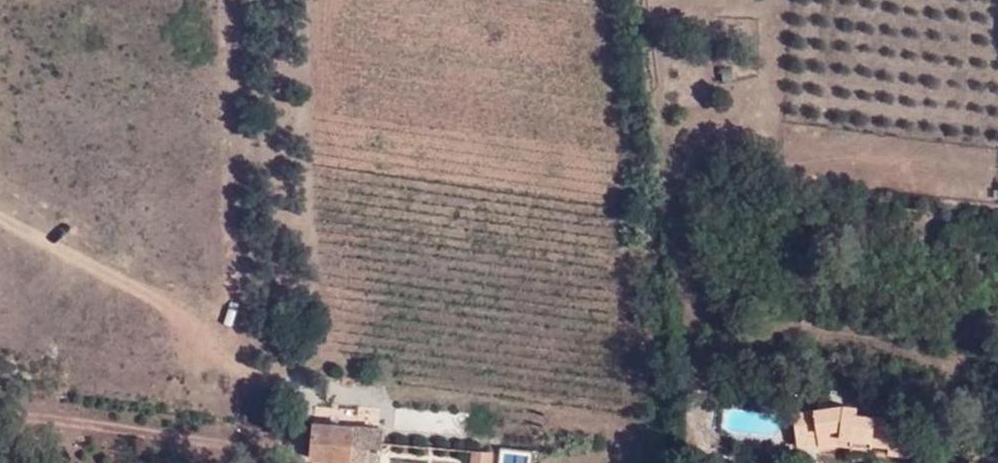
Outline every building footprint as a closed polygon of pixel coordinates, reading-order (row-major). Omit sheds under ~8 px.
[(720,44),(719,52),(742,53),(742,51),(737,50),(737,45),(720,44)] [(815,446),(833,443),(834,437),(847,438),(846,444),(845,453),(865,455),(866,444),(883,445),(882,452),(906,454),(909,427),(888,425),(888,418),(851,414),(852,407),(836,405),(808,409),(788,412),(793,444),(815,442),(815,446)] [(383,441),(383,429),(362,427),(316,423),(313,457),(350,461),(350,462),(381,462),(383,441)]
